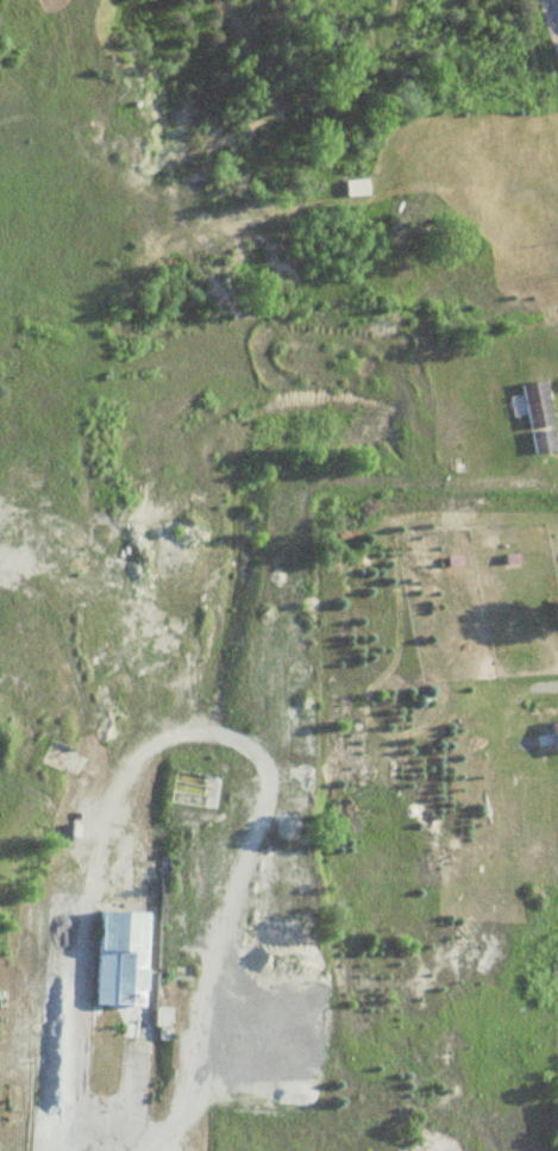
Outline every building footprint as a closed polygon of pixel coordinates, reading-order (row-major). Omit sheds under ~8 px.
[(346,196),(368,196),(368,180),(346,180),(346,196)] [(521,386),(529,431),(553,427),(545,381),(521,386)] [(95,1006),(141,1007),(143,913),(97,912),(95,1006)]
